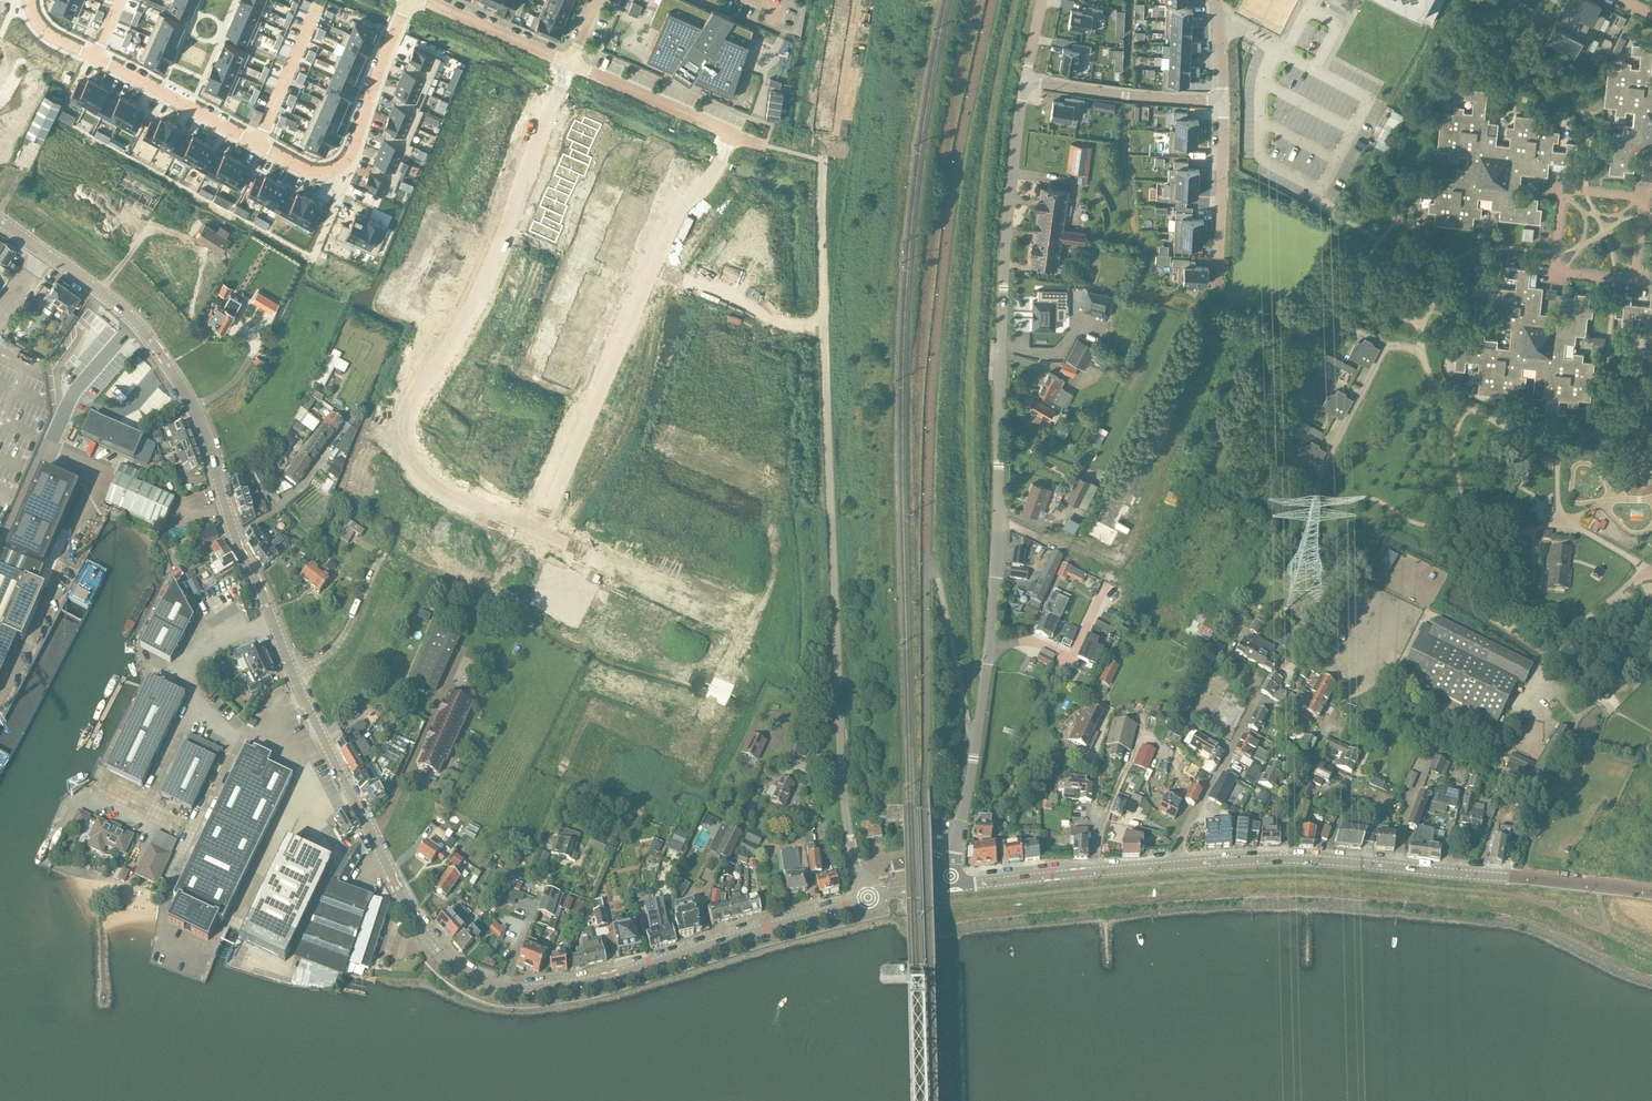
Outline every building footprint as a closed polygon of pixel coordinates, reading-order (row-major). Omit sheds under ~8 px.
[(52,7),(57,9),(56,11),(65,15),(66,13),(76,18),(81,6),(68,0),(55,0),(52,7)] [(171,6),(190,15),(195,3),(187,0),(173,0),(171,6)] [(237,9),(261,19),(262,19),(259,18),(263,10),(264,7),(247,0),(240,0),(237,9)] [(499,7),(510,12),(516,0),(502,0),(499,7)] [(563,0),(545,0),(543,4),(567,15),(570,8),(568,8),(570,3),(563,0)] [(736,21),(732,20),(734,17),(712,8),(710,10),(687,0),(660,0),(650,23),(660,28),(647,57),(672,68),(671,70),(690,83),(695,75),(733,95),(737,97),(747,68),(741,66),(754,29),(736,21)] [(1432,22),(1444,0),(1391,0),(1432,22)] [(1563,14),(1597,32),(1606,15),(1597,11),(1601,4),(1594,0),(1568,0),(1566,4),(1568,5),(1563,14)] [(638,16),(642,5),(633,1),(628,12),(638,16)] [(567,15),(543,4),(538,15),(535,13),(535,14),(562,26),(563,25),(561,25),(563,20),(564,21),(567,15)] [(1071,9),(1068,25),(1069,25),(1073,26),(1073,28),(1080,30),(1080,27),(1089,29),(1090,29),(1095,30),(1098,15),(1101,16),(1102,8),(1089,6),(1087,12),(1082,11),(1072,9),(1071,9)] [(1166,7),(1166,20),(1202,22),(1202,17),(1195,16),(1192,16),(1192,14),(1192,9),(1192,8),(1166,7)] [(237,9),(232,19),(257,30),(261,19),(237,9)] [(159,14),(155,24),(179,35),(184,23),(160,12),(159,14)] [(535,14),(530,25),(558,37),(562,26),(535,14)] [(1556,23),(1549,37),(1576,52),(1580,45),(1588,49),(1597,32),(1563,14),(1558,24),(1556,23)] [(1621,15),(1616,24),(1621,28),(1627,18),(1621,15)] [(232,19),(227,31),(252,42),(257,30),(232,19)] [(1166,20),(1165,33),(1170,33),(1191,34),(1191,27),(1191,25),(1195,25),(1202,26),(1202,22),(1166,20)] [(346,30),(373,42),(373,41),(371,40),(376,30),(370,27),(371,25),(362,21),(361,23),(356,21),(351,32),(346,30)] [(155,24),(150,35),(177,47),(177,46),(175,45),(179,35),(155,24)] [(346,30),(341,41),(368,53),(373,42),(346,30)] [(1170,33),(1170,44),(1201,46),(1201,41),(1194,41),(1190,41),(1191,39),(1191,34),(1170,33)] [(150,35),(145,46),(172,58),(177,47),(150,35)] [(225,41),(220,53),(245,63),(250,52),(225,41)] [(341,41),(341,42),(346,44),(342,54),(361,63),(366,52),(368,53),(341,41)] [(1059,68),(1059,69),(1081,72),(1084,51),(1090,52),(1091,45),(1075,42),(1074,49),(1072,49),(1063,47),(1063,48),(1060,68),(1059,68)] [(1605,106),(1617,107),(1616,114),(1626,115),(1627,111),(1635,111),(1634,125),(1624,124),(1623,133),(1614,132),(1612,151),(1607,151),(1606,161),(1611,162),(1610,173),(1625,175),(1625,170),(1634,171),(1636,152),(1651,154),(1651,45),(1633,43),(1632,54),(1641,55),(1640,68),(1631,67),(1632,62),(1621,61),(1621,68),(1609,67),(1605,106)] [(1163,44),(1162,56),(1169,56),(1190,57),(1190,52),(1190,50),(1193,50),(1200,50),(1201,46),(1170,44),(1163,44)] [(143,49),(140,57),(150,62),(149,64),(158,68),(159,66),(165,68),(169,57),(172,58),(145,46),(143,49)] [(414,46),(409,59),(411,60),(409,64),(434,75),(441,58),(430,53),(431,51),(422,47),(421,49),(415,47),(414,46)] [(1601,52),(1596,62),(1602,65),(1607,55),(1601,52)] [(213,62),(213,63),(240,74),(235,72),(238,66),(239,62),(244,64),(245,63),(220,53),(215,63),(213,62)] [(342,54),(337,65),(356,74),(361,63),(342,54)] [(1169,56),(1169,68),(1199,70),(1200,66),(1193,66),(1189,66),(1189,64),(1190,57),(1169,56)] [(213,63),(208,74),(235,85),(240,74),(213,63)] [(405,68),(400,80),(427,92),(434,75),(409,64),(407,69),(405,68)] [(337,65),(332,76),(356,87),(357,86),(352,84),(356,74),(337,65)] [(1163,68),(1162,88),(1176,89),(1176,83),(1189,83),(1189,82),(1188,82),(1189,76),(1189,74),(1192,75),(1199,75),(1199,70),(1169,68),(1163,68)] [(210,75),(205,86),(211,88),(210,91),(219,94),(220,92),(225,95),(230,97),(234,88),(235,85),(208,74),(210,75)] [(332,76),(327,87),(352,98),(356,87),(332,76)] [(79,80),(71,94),(87,103),(99,83),(89,77),(85,83),(79,80)] [(780,87),(782,81),(770,78),(768,83),(780,87)] [(400,80),(395,92),(397,93),(395,97),(423,110),(423,109),(420,108),(427,92),(400,80)] [(99,83),(87,103),(103,112),(111,98),(105,94),(108,88),(99,83)] [(320,97),(345,108),(349,98),(351,99),(352,98),(327,87),(322,98),(320,97)] [(1407,170),(1405,190),(1412,191),(1411,200),(1421,201),(1422,191),(1436,193),(1435,201),(1430,201),(1429,211),(1436,212),(1435,224),(1473,228),(1475,216),(1482,217),(1483,206),(1478,206),(1479,197),(1492,199),(1491,208),(1501,209),(1500,219),(1541,223),(1542,208),(1538,208),(1539,198),(1520,196),(1522,173),(1548,176),(1549,166),(1552,166),(1552,168),(1567,169),(1567,164),(1576,165),(1578,143),(1577,143),(1568,141),(1567,151),(1553,150),(1554,141),(1559,141),(1560,131),(1553,130),(1554,119),(1516,115),(1515,126),(1507,126),(1506,136),(1511,136),(1510,145),(1497,144),(1499,123),(1490,122),(1490,117),(1485,116),(1488,90),(1466,88),(1465,98),(1474,99),(1473,112),(1464,111),(1465,107),(1455,106),(1454,113),(1442,111),(1438,150),(1450,151),(1449,158),(1459,159),(1460,155),(1468,156),(1467,169),(1458,168),(1457,177),(1440,176),(1440,180),(1425,179),(1426,172),(1407,170)] [(779,119),(783,93),(770,91),(766,117),(779,119)] [(45,93),(26,132),(42,140),(61,100),(45,93)] [(111,98),(103,112),(119,121),(131,100),(121,95),(117,101),(111,98)] [(1053,100),(1050,116),(1051,116),(1071,119),(1071,120),(1072,120),(1077,121),(1080,106),(1083,106),(1084,99),(1071,96),(1070,103),(1064,102),(1054,100),(1053,100)] [(320,97),(315,108),(340,119),(345,108),(320,97)] [(390,114),(389,114),(416,126),(423,110),(395,97),(395,98),(399,99),(397,104),(395,103),(390,114)] [(131,100),(119,121),(136,130),(144,115),(137,112),(140,106),(131,100)] [(315,108),(310,119),(337,131),(337,130),(335,129),(340,119),(315,108)] [(1394,109),(1376,144),(1387,151),(1406,115),(1394,109)] [(1170,130),(1170,131),(1198,132),(1198,120),(1198,119),(1187,118),(1187,112),(1173,111),(1173,118),(1176,119),(1175,131),(1170,130)] [(427,113),(425,119),(437,124),(440,118),(427,113)] [(389,114),(384,126),(387,127),(385,132),(413,144),(409,142),(416,126),(389,114)] [(575,121),(570,131),(594,142),(602,124),(597,122),(584,116),(581,123),(575,120),(575,121)] [(151,119),(144,134),(160,143),(172,120),(166,117),(165,119),(161,117),(158,123),(151,119)] [(310,119),(305,130),(332,142),(337,131),(310,119)] [(172,120),(160,143),(176,152),(184,137),(178,134),(181,128),(177,126),(178,124),(172,120)] [(305,130),(300,141),(311,146),(310,148),(319,152),(320,150),(325,152),(330,141),(332,142),(305,130)] [(570,131),(566,141),(572,144),(570,150),(572,152),(587,158),(587,157),(594,142),(570,131)] [(1170,131),(1169,151),(1185,152),(1186,145),(1197,145),(1198,132),(1170,131)] [(384,137),(379,149),(403,160),(404,159),(401,158),(404,150),(409,153),(413,144),(385,132),(384,132),(388,134),(387,138),(384,137)] [(184,137),(176,152),(182,155),(179,160),(189,165),(204,138),(198,134),(197,136),(193,134),(190,140),(184,137)] [(204,138),(189,165),(190,165),(191,163),(206,171),(205,173),(205,174),(216,155),(210,151),(213,145),(209,143),(210,141),(204,138)] [(44,139),(35,157),(40,160),(37,165),(40,167),(39,170),(47,175),(59,155),(47,148),(51,142),(44,139)] [(1071,143),(1067,171),(1076,172),(1079,172),(1078,178),(1087,179),(1091,146),(1071,143)] [(646,147),(641,159),(667,170),(667,169),(666,169),(666,168),(668,164),(671,158),(668,157),(666,156),(667,153),(662,151),(657,148),(656,151),(646,147)] [(379,149),(374,161),(376,162),(374,167),(399,177),(402,169),(400,168),(403,160),(379,149)] [(216,155),(205,174),(221,182),(236,155),(230,152),(229,154),(225,152),(222,158),(216,155)] [(563,155),(559,165),(585,176),(592,159),(587,157),(587,158),(572,152),(569,157),(563,155)] [(236,155),(221,182),(222,183),(223,180),(239,189),(248,172),(242,169),(245,163),(241,160),(242,158),(236,155)] [(641,159),(636,170),(662,181),(667,170),(641,159)] [(1174,161),(1174,168),(1176,168),(1176,180),(1198,181),(1199,169),(1188,168),(1188,161),(1174,161)] [(80,179),(71,191),(83,201),(101,177),(82,164),(74,175),(80,179)] [(559,165),(554,175),(560,178),(560,179),(557,185),(573,191),(579,194),(586,177),(585,176),(559,165)] [(370,170),(365,182),(371,185),(370,188),(379,192),(380,189),(386,192),(390,183),(395,186),(399,177),(374,167),(372,171),(370,170)] [(636,170),(631,181),(656,191),(658,187),(661,181),(662,181),(636,170)] [(256,176),(247,193),(263,202),(277,177),(271,174),(270,176),(266,174),(262,180),(256,176)] [(277,177),(263,202),(279,211),(277,213),(278,213),(288,194),(282,191),(286,185),(282,183),(283,181),(277,177)] [(1170,180),(1169,200),(1186,201),(1186,195),(1198,195),(1198,194),(1198,181),(1176,180),(1170,180)] [(631,181),(627,192),(651,202),(654,196),(656,191),(631,181)] [(104,197),(98,206),(109,214),(123,194),(108,182),(100,194),(104,197)] [(548,188),(544,198),(565,208),(566,207),(569,200),(573,191),(557,185),(555,191),(548,188)] [(1035,230),(1085,237),(1085,232),(1062,229),(1068,190),(1041,186),(1040,197),(1039,197),(1037,208),(1038,208),(1036,221),(1035,228),(1035,230)] [(288,194),(278,213),(294,222),(309,195),(303,191),(301,193),(298,191),(294,197),(288,194)] [(627,192),(622,202),(648,214),(648,213),(647,213),(647,212),(649,208),(651,202),(627,192)] [(123,194),(109,214),(119,222),(126,213),(130,216),(139,205),(123,194)] [(294,222),(294,223),(309,232),(312,226),(313,226),(321,212),(314,208),(318,202),(314,200),(315,198),(309,195),(294,222)] [(544,198),(539,209),(546,211),(543,218),(563,226),(561,225),(563,219),(568,208),(566,207),(565,208),(544,198)] [(622,202),(617,213),(643,225),(648,214),(622,202)] [(343,223),(337,236),(345,240),(347,235),(358,240),(356,245),(357,245),(368,219),(366,218),(367,215),(358,211),(357,214),(355,213),(350,226),(343,223)] [(1176,211),(1174,230),(1202,232),(1203,219),(1192,218),(1192,211),(1176,211)] [(617,213),(612,224),(637,235),(639,230),(642,225),(643,225),(617,213)] [(368,219),(357,245),(376,253),(387,227),(381,224),(382,222),(369,216),(368,219)] [(534,221),(529,232),(556,244),(563,226),(543,218),(540,224),(534,221)] [(217,231),(205,224),(197,238),(222,253),(230,239),(226,237),(229,231),(220,226),(217,231)] [(612,224),(607,235),(633,247),(634,246),(632,246),(635,240),(637,235),(612,224)] [(254,227),(251,232),(257,235),(260,230),(254,227)] [(260,230),(257,235),(263,239),(266,233),(260,230)] [(1084,243),(1085,237),(1035,230),(1033,242),(1032,241),(1031,252),(1032,252),(1030,263),(1057,267),(1061,240),(1084,243)] [(1174,230),(1173,250),(1190,251),(1190,244),(1202,245),(1202,244),(1202,232),(1174,230)] [(266,233),(263,239),(269,242),(272,237),(266,233)] [(607,235),(603,246),(629,258),(633,247),(607,235)] [(272,237),(269,242),(273,245),(277,239),(272,237)] [(277,239),(273,245),(278,248),(282,242),(277,239)] [(282,242),(278,248),(283,251),(287,245),(282,242)] [(287,245),(283,251),(288,254),(291,247),(287,245)] [(603,246),(598,258),(622,269),(625,263),(627,258),(628,258),(629,258),(603,246)] [(291,247),(288,254),(293,256),(296,250),(291,247)] [(296,250),(293,256),(297,259),(301,252),(296,250)] [(301,252),(297,259),(302,262),(306,255),(301,252)] [(306,255),(302,262),(308,265),(311,258),(306,255)] [(1173,258),(1172,266),(1179,266),(1178,281),(1183,281),(1183,282),(1184,282),(1184,281),(1192,282),(1192,284),(1199,285),(1199,282),(1207,283),(1208,266),(1208,267),(1195,266),(1189,266),(1189,259),(1173,258)] [(1458,347),(1455,369),(1465,370),(1466,361),(1480,362),(1479,371),(1474,370),(1473,380),(1480,381),(1479,393),(1517,397),(1519,385),(1526,386),(1527,376),(1522,375),(1523,366),(1537,368),(1536,377),(1533,396),(1544,398),(1544,395),(1548,395),(1546,414),(1532,413),(1531,427),(1545,428),(1546,421),(1567,424),(1568,414),(1559,413),(1560,399),(1569,400),(1568,405),(1579,406),(1579,399),(1591,400),(1595,361),(1583,360),(1584,353),(1574,352),(1573,357),(1565,356),(1566,342),(1576,343),(1577,334),(1586,335),(1588,316),(1592,317),(1593,307),(1589,306),(1590,294),(1575,292),(1575,297),(1566,296),(1564,315),(1541,313),(1544,287),(1536,286),(1537,273),(1531,272),(1531,269),(1509,266),(1508,277),(1517,278),(1516,289),(1500,287),(1499,292),(1490,291),(1487,320),(1496,321),(1496,326),(1512,327),(1510,348),(1498,346),(1499,340),(1485,338),(1486,332),(1466,330),(1464,343),(1466,344),(1465,348),(1458,347)] [(588,275),(583,287),(608,298),(609,298),(608,297),(610,292),(612,286),(608,284),(607,284),(608,281),(599,277),(598,280),(597,279),(588,275)] [(232,287),(224,283),(219,292),(227,296),(232,287)] [(583,287),(578,298),(604,309),(608,298),(583,287)] [(263,304),(267,296),(258,290),(253,299),(263,304)] [(1038,301),(1034,301),(1034,329),(1056,330),(1056,307),(1067,307),(1067,290),(1038,290),(1038,301)] [(1087,290),(1083,309),(1109,315),(1113,296),(1087,290)] [(1616,316),(1623,317),(1622,325),(1632,326),(1633,316),(1647,318),(1646,326),(1641,326),(1640,336),(1647,337),(1646,349),(1651,349),(1651,291),(1650,305),(1631,303),(1632,297),(1632,296),(1626,296),(1623,295),(1618,295),(1616,316)] [(242,301),(231,294),(224,306),(218,302),(214,308),(212,307),(206,318),(214,322),(213,324),(217,326),(217,328),(221,330),(223,329),(224,330),(230,319),(232,320),(234,320),(236,317),(235,315),(234,314),(242,301)] [(578,298),(573,309),(598,319),(600,315),(602,309),(603,309),(604,309),(578,298)] [(573,309),(568,320),(594,331),(594,330),(593,330),(596,324),(598,319),(573,309)] [(559,341),(559,342),(583,352),(585,348),(588,342),(589,342),(563,331),(568,333),(566,337),(564,343),(559,341)] [(1066,359),(1085,369),(1096,347),(1078,338),(1066,359)] [(1369,365),(1378,347),(1372,344),(1371,341),(1365,338),(1362,344),(1363,347),(1357,359),(1369,365)] [(554,353),(549,364),(575,375),(580,364),(554,353)] [(138,356),(133,362),(146,373),(151,367),(138,356)] [(1117,356),(1110,369),(1120,374),(1127,362),(1117,356)] [(133,362),(127,368),(140,379),(146,373),(133,362)] [(1076,366),(1063,362),(1060,370),(1073,375),(1076,366)] [(549,364),(544,375),(569,386),(572,380),(573,375),(574,375),(575,375),(549,364)] [(127,368),(122,374),(135,386),(140,379),(127,368)] [(1049,371),(1038,392),(1040,393),(1063,405),(1065,406),(1066,406),(1073,393),(1060,386),(1064,379),(1049,371)] [(122,374),(117,380),(130,392),(135,386),(122,374)] [(117,380),(111,387),(125,398),(130,392),(117,380)] [(111,387),(106,393),(119,404),(125,398),(111,387)] [(1342,416),(1351,399),(1345,395),(1344,392),(1338,389),(1335,395),(1336,398),(1330,410),(1342,416)] [(159,391),(155,396),(168,408),(172,403),(159,391)] [(545,393),(540,404),(561,413),(560,412),(565,401),(545,393)] [(1033,397),(1027,407),(1049,419),(1054,410),(1059,413),(1063,405),(1040,393),(1039,396),(1035,394),(1033,397)] [(155,396),(151,401),(164,413),(168,408),(155,396)] [(151,401),(146,406),(159,418),(164,413),(151,401)] [(540,404),(535,415),(556,424),(561,413),(540,404)] [(146,406),(142,411),(155,423),(159,418),(146,406)] [(331,413),(323,424),(335,433),(343,422),(331,413)] [(535,415),(530,426),(550,435),(554,424),(556,425),(556,424),(535,415)] [(144,439),(91,416),(82,437),(135,460),(144,439)] [(176,427),(168,429),(172,439),(190,432),(187,423),(187,422),(176,427)] [(335,433),(323,424),(316,435),(328,443),(335,433)] [(1099,425),(1090,442),(1099,447),(1108,430),(1099,425)] [(530,426),(525,437),(546,446),(545,445),(550,435),(530,426)] [(172,439),(167,441),(168,444),(169,443),(172,450),(176,448),(194,441),(190,432),(172,439)] [(1035,433),(1028,446),(1035,450),(1042,437),(1035,433)] [(328,443),(316,435),(308,445),(320,454),(328,443)] [(525,437),(520,448),(541,457),(546,446),(525,437)] [(1315,468),(1324,450),(1318,447),(1318,443),(1311,440),(1308,446),(1309,449),(1303,461),(1315,468)] [(194,441),(176,448),(179,457),(197,450),(194,441)] [(320,454),(308,445),(300,456),(312,465),(320,454)] [(291,451),(285,447),(279,456),(284,460),(291,451)] [(520,448),(516,459),(536,468),(540,457),(541,458),(541,457),(520,448)] [(197,450),(179,457),(183,467),(201,460),(197,450)] [(304,475),(312,465),(300,456),(292,466),(304,475)] [(516,459),(511,470),(532,479),(531,478),(536,468),(516,459)] [(201,460),(183,467),(186,476),(193,473),(204,469),(205,469),(204,469),(201,460)] [(304,475),(292,466),(284,477),(296,486),(304,475)] [(273,467),(267,471),(272,482),(279,479),(273,467)] [(511,470),(506,481),(527,490),(532,479),(511,470)] [(43,471),(7,552),(11,554),(30,562),(23,578),(35,584),(42,568),(78,486),(47,473),(43,471)] [(118,475),(105,504),(163,529),(175,500),(118,475)] [(1078,475),(1066,499),(1079,505),(1090,481),(1078,475)] [(232,481),(235,494),(255,488),(253,484),(245,486),(243,479),(232,481)] [(272,494),(266,482),(259,485),(266,497),(272,494)] [(1033,483),(1029,491),(1048,499),(1051,489),(1033,483)] [(255,488),(235,494),(242,514),(243,517),(240,518),(243,528),(255,521),(256,520),(254,511),(248,495),(258,493),(255,488)] [(1044,509),(1048,499),(1029,491),(1022,511),(1037,516),(1040,507),(1044,509)] [(1060,501),(1057,506),(1062,510),(1065,504),(1060,501)] [(215,528),(200,534),(201,535),(204,543),(218,537),(215,528)] [(264,547),(265,548),(268,546),(255,528),(246,536),(250,542),(248,544),(255,555),(264,547)] [(216,556),(228,549),(223,542),(206,552),(211,560),(216,556)] [(311,546),(304,559),(311,562),(318,550),(311,546)] [(267,552),(265,548),(264,547),(255,555),(264,567),(273,560),(272,559),(278,554),(273,548),(267,552)] [(1549,547),(1547,569),(1550,569),(1548,587),(1556,588),(1569,589),(1571,571),(1568,570),(1570,555),(1570,554),(1561,553),(1562,548),(1549,547)] [(221,563),(232,556),(228,549),(216,556),(211,560),(216,566),(220,563),(221,563)] [(1015,549),(1013,557),(1024,558),(1026,551),(1015,549)] [(1053,553),(1044,571),(1054,576),(1063,558),(1053,553)] [(221,563),(209,570),(216,582),(235,571),(234,568),(238,566),(232,556),(221,563)] [(325,568),(310,586),(320,594),(331,580),(326,576),(329,571),(331,573),(337,566),(330,561),(325,568)] [(300,579),(310,586),(325,568),(320,564),(317,568),(311,564),(300,579)] [(18,638),(23,640),(46,589),(41,586),(35,584),(23,578),(0,568),(0,679),(18,638)] [(1028,570),(1012,568),(1010,577),(1026,580),(1028,570)] [(1054,576),(1044,571),(1038,585),(1032,583),(1028,592),(1033,595),(1029,604),(1039,609),(1054,576)] [(174,583),(141,647),(171,663),(194,619),(174,583)] [(1053,596),(1045,614),(1060,621),(1068,603),(1070,598),(1055,591),(1053,596)] [(513,601),(505,597),(497,613),(505,617),(513,601)] [(1045,614),(1036,632),(1051,639),(1060,621),(1045,614)] [(1116,628),(1099,619),(1095,627),(1112,636),(1116,628)] [(1529,664),(1494,647),(1438,619),(1433,629),(1425,625),(1423,628),(1420,634),(1400,675),(1409,679),(1413,681),(1497,723),(1518,682),(1524,685),(1530,672),(1533,666),(1529,664)] [(1256,620),(1250,631),(1257,635),(1263,624),(1256,620)] [(438,624),(412,680),(424,686),(436,692),(462,635),(438,624)] [(1098,641),(1089,637),(1079,659),(1096,667),(1102,653),(1095,650),(1098,641)] [(1236,652),(1254,662),(1266,643),(1256,637),(1253,642),(1245,637),(1241,643),(1236,652)] [(1275,648),(1266,643),(1254,662),(1271,673),(1276,664),(1280,658),(1272,653),(1275,648)] [(249,670),(271,660),(265,647),(254,652),(251,645),(232,654),(236,662),(243,658),(249,670)] [(1055,656),(1042,649),(1036,660),(1050,667),(1055,656)] [(271,660),(249,670),(255,683),(248,687),(251,694),(270,686),(266,679),(277,674),(271,660)] [(1109,663),(1099,681),(1110,687),(1119,668),(1109,663)] [(1304,668),(1300,677),(1306,680),(1310,671),(1304,668)] [(1282,680),(1274,675),(1269,684),(1267,683),(1261,692),(1281,704),(1287,693),(1280,690),(1281,687),(1279,686),(1282,680)] [(1313,680),(1311,683),(1331,694),(1336,685),(1321,677),(1318,682),(1313,680)] [(161,684),(151,679),(108,769),(142,786),(186,695),(166,686),(165,682),(161,684)] [(1327,701),(1331,694),(1311,683),(1310,686),(1315,689),(1312,693),(1327,701)] [(439,714),(435,722),(460,734),(473,705),(472,705),(477,695),(468,691),(464,701),(448,694),(444,703),(439,714)] [(1300,693),(1298,697),(1302,700),(1303,699),(1323,710),(1327,701),(1312,693),(1309,698),(1300,693)] [(1291,695),(1285,705),(1293,709),(1298,698),(1291,695)] [(1318,719),(1323,710),(1303,699),(1302,700),(1298,708),(1318,719)] [(1103,713),(1086,705),(1069,740),(1086,748),(1090,750),(1096,739),(1095,738),(1097,734),(1094,732),(1103,713)] [(1260,706),(1248,727),(1257,732),(1260,727),(1264,729),(1265,726),(1262,724),(1268,713),(1267,713),(1269,711),(1260,706)] [(257,723),(251,719),(248,725),(254,728),(257,723)] [(1137,726),(1113,719),(1106,745),(1113,747),(1110,757),(1121,760),(1124,750),(1130,751),(1137,726)] [(346,740),(336,746),(337,746),(341,753),(352,746),(353,748),(360,743),(364,739),(365,738),(361,733),(366,730),(367,726),(363,721),(354,727),(357,732),(355,734),(346,740)] [(424,752),(418,765),(439,774),(444,763),(445,761),(447,762),(447,761),(452,763),(456,755),(451,753),(460,734),(435,722),(431,731),(426,742),(427,742),(422,751),(424,752)] [(1509,762),(1506,769),(1522,776),(1518,786),(1515,793),(1523,797),(1535,801),(1544,778),(1545,778),(1552,762),(1569,731),(1559,726),(1540,757),(1532,774),(1532,773),(1531,773),(1535,763),(1513,753),(1509,762)] [(1171,727),(1165,739),(1177,746),(1183,734),(1171,727)] [(1317,741),(1299,733),(1294,745),(1311,753),(1317,741)] [(757,762),(767,742),(751,734),(741,754),(757,762)] [(1218,747),(1197,734),(1190,746),(1211,759),(1208,763),(1217,767),(1224,754),(1216,750),(1218,747)] [(221,750),(190,735),(161,796),(192,810),(221,750)] [(1244,736),(1240,744),(1261,756),(1268,759),(1270,754),(1257,747),(1259,744),(1246,737),(1244,736)] [(380,787),(380,788),(383,793),(388,791),(400,769),(396,768),(401,760),(405,752),(399,749),(400,749),(400,748),(400,747),(403,739),(399,737),(396,743),(393,742),(392,744),(383,759),(383,760),(388,762),(381,777),(383,782),(380,787)] [(352,746),(341,753),(354,775),(368,766),(365,762),(365,760),(373,755),(364,739),(360,743),(353,748),(352,746)] [(1328,740),(1325,746),(1343,754),(1337,766),(1352,773),(1360,754),(1352,750),(1348,749),(1348,748),(1342,746),(1328,740)] [(1311,757),(1284,743),(1279,752),(1278,752),(1274,759),(1282,763),(1303,774),(1311,757)] [(1240,744),(1235,753),(1250,761),(1252,757),(1265,764),(1268,759),(1261,756),(1240,744)] [(1155,750),(1143,745),(1135,766),(1147,771),(1155,750)] [(253,752),(245,748),(173,898),(180,901),(178,906),(175,905),(167,922),(184,930),(185,928),(192,931),(191,934),(208,942),(216,925),(214,924),(216,918),(223,922),(293,777),(268,765),(272,757),(255,749),(253,752)] [(354,778),(361,791),(378,783),(380,787),(383,782),(381,777),(388,762),(383,760),(383,759),(379,757),(374,765),(375,767),(373,768),(354,778)] [(1434,757),(1429,771),(1441,775),(1446,761),(1434,757)] [(1282,767),(1271,762),(1265,775),(1262,774),(1258,783),(1273,789),(1282,767)] [(1262,769),(1253,764),(1250,769),(1260,774),(1262,769)] [(1317,764),(1312,775),(1316,777),(1313,783),(1320,786),(1321,784),(1323,780),(1328,782),(1333,771),(1317,764)] [(1200,770),(1196,778),(1202,781),(1206,773),(1200,770)] [(1236,780),(1223,773),(1212,791),(1208,798),(1222,806),(1236,780)] [(1066,774),(1063,799),(1080,801),(1081,802),(1081,803),(1084,804),(1086,803),(1091,804),(1091,803),(1091,802),(1093,785),(1086,784),(1087,777),(1066,774)] [(795,785),(780,778),(777,788),(772,786),(771,787),(767,797),(767,798),(772,800),(771,802),(785,807),(795,785)] [(380,788),(380,787),(378,783),(361,791),(369,807),(385,798),(383,793),(380,788)] [(1307,784),(1302,795),(1308,798),(1313,787),(1307,784)] [(1202,791),(1193,786),(1185,801),(1194,806),(1202,791)] [(1440,789),(1432,803),(1447,807),(1456,809),(1459,794),(1440,789)] [(1135,792),(1131,801),(1140,804),(1144,796),(1135,792)] [(1129,798),(1119,794),(1114,805),(1111,813),(1121,817),(1129,798)] [(1428,797),(1420,794),(1408,826),(1417,829),(1428,797)] [(1310,798),(1303,796),(1294,825),(1302,828),(1309,804),(1308,804),(1310,798)] [(1167,797),(1159,812),(1175,820),(1180,809),(1178,808),(1180,804),(1167,797)] [(1459,826),(1469,828),(1475,801),(1465,799),(1459,826)] [(1053,803),(1040,801),(1039,808),(1052,810),(1053,803)] [(1475,804),(1469,828),(1480,830),(1484,813),(1482,812),(1484,805),(1475,804)] [(789,807),(786,814),(797,819),(800,812),(789,807)] [(342,843),(347,840),(346,837),(360,827),(349,809),(335,820),(338,825),(335,826),(337,829),(334,831),(337,835),(342,843)] [(90,816),(79,811),(73,824),(84,829),(90,816)] [(992,818),(978,816),(977,825),(975,825),(973,838),(991,840),(993,827),(990,827),(992,818)] [(883,838),(879,820),(862,824),(865,841),(883,838)] [(941,820),(939,820),(939,821),(928,821),(928,820),(924,820),(924,822),(923,822),(923,829),(928,829),(928,835),(941,835),(941,821),(941,820)] [(133,837),(99,821),(90,838),(91,839),(88,845),(103,852),(106,846),(125,855),(133,837)] [(1232,847),(1230,821),(1205,823),(1206,849),(1232,847)] [(1262,832),(1260,845),(1261,845),(1280,845),(1280,832),(1273,832),(1273,821),(1263,821),(1262,832)] [(1248,824),(1237,824),(1235,845),(1246,846),(1247,834),(1259,835),(1260,826),(1248,824)] [(1512,828),(1500,826),(1497,840),(1492,839),(1491,846),(1494,847),(1491,861),(1501,863),(1503,853),(1512,855),(1514,843),(1509,842),(1512,828)] [(1331,830),(1324,827),(1321,837),(1321,839),(1327,841),(1331,830)] [(743,835),(731,828),(717,855),(729,861),(743,835)] [(1316,830),(1303,828),(1301,838),(1300,838),(1299,848),(1313,848),(1316,830)] [(1088,829),(1071,829),(1071,844),(1074,844),(1074,859),(1088,859),(1088,829)] [(1378,837),(1378,830),(1368,829),(1367,832),(1341,830),(1334,846),(1361,849),(1363,843),(1373,844),(1374,837),(1378,837)] [(1411,846),(1409,858),(1440,861),(1440,860),(1441,847),(1443,848),(1444,838),(1443,838),(1433,837),(1433,832),(1419,829),(1414,847),(1411,846)] [(1378,830),(1378,837),(1377,850),(1394,852),(1395,836),(1387,836),(1387,831),(1378,830)] [(1126,835),(1122,845),(1122,858),(1139,858),(1139,857),(1139,853),(1143,853),(1143,840),(1141,840),(1141,838),(1126,835)] [(577,844),(557,837),(551,854),(571,861),(573,854),(577,844)] [(371,852),(364,838),(356,843),(356,844),(350,853),(336,875),(294,960),(302,963),(292,986),(333,992),(339,976),(343,978),(344,976),(348,964),(368,907),(374,898),(345,887),(356,867),(362,857),(371,852)] [(456,842),(450,838),(444,846),(450,850),(456,842)] [(744,840),(739,850),(754,858),(759,847),(744,840)] [(288,841),(240,941),(285,962),(333,862),(288,841)] [(440,852),(427,842),(418,854),(432,864),(437,857),(443,861),(446,857),(440,853),(440,852)] [(1036,847),(1036,843),(1025,844),(1025,848),(1024,848),(1025,862),(1039,860),(1038,846),(1036,847)] [(172,854),(150,844),(135,876),(157,886),(172,854)] [(983,860),(983,866),(996,865),(994,844),(984,845),(985,859),(983,860)] [(1023,862),(1021,844),(1003,847),(1005,864),(1023,862)] [(970,867),(983,866),(983,860),(985,859),(984,845),(974,846),(973,860),(971,860),(970,867)] [(810,874),(822,872),(819,853),(815,854),(814,847),(807,847),(808,855),(807,855),(810,874)] [(798,849),(781,851),(787,894),(790,893),(791,894),(792,895),(795,895),(798,894),(798,893),(798,892),(807,891),(805,874),(802,874),(798,849)] [(749,857),(740,855),(738,862),(747,864),(749,857)] [(727,864),(724,877),(733,878),(735,867),(727,864)] [(909,869),(908,864),(897,866),(898,871),(899,874),(909,872),(908,869),(909,869)] [(450,871),(435,890),(446,897),(460,878),(450,871)] [(836,875),(827,877),(830,891),(839,889),(836,875)] [(830,891),(827,877),(817,879),(819,893),(830,891)] [(546,890),(542,901),(559,907),(563,896),(546,890)] [(758,898),(748,900),(752,915),(762,912),(758,898)] [(348,964),(344,976),(345,976),(346,976),(350,976),(351,976),(353,975),(355,973),(357,967),(369,970),(370,967),(372,967),(372,961),(373,958),(375,952),(383,928),(383,926),(385,920),(387,913),(390,905),(375,900),(370,909),(351,965),(348,964)] [(741,917),(752,915),(748,900),(738,903),(741,917)] [(542,901),(538,912),(552,917),(548,929),(554,931),(558,919),(562,908),(559,907),(542,901)] [(663,901),(654,903),(660,932),(664,946),(677,943),(673,928),(668,930),(663,901)] [(588,906),(579,902),(575,913),(584,917),(588,906)] [(660,932),(654,903),(645,905),(651,934),(647,936),(651,950),(664,946),(660,932)] [(738,903),(728,905),(732,920),(741,917),(738,903)] [(728,905),(718,907),(722,922),(732,920),(728,905)] [(449,911),(435,924),(436,925),(438,927),(444,933),(457,920),(464,914),(467,911),(463,907),(453,916),(449,911)] [(722,922),(718,907),(708,910),(712,925),(722,922)] [(701,931),(696,908),(676,913),(677,922),(676,922),(680,938),(694,934),(694,933),(701,931)] [(457,920),(444,933),(450,939),(451,941),(452,942),(466,929),(461,924),(470,915),(467,911),(464,914),(457,920)] [(609,926),(605,911),(595,913),(599,928),(609,926)] [(628,926),(627,922),(623,923),(624,927),(613,929),(618,952),(641,947),(635,924),(628,926)] [(466,932),(453,944),(462,954),(463,954),(474,941),(481,935),(472,926),(466,932)] [(591,953),(585,955),(587,967),(607,962),(601,937),(588,940),(591,953)] [(536,949),(537,949),(539,944),(528,939),(517,968),(524,970),(525,968),(528,969),(536,949)] [(578,957),(573,958),(573,970),(587,967),(585,955),(591,953),(588,940),(588,939),(581,941),(582,942),(579,943),(580,948),(576,949),(578,957)] [(547,953),(537,949),(536,949),(528,969),(539,974),(547,953)] [(553,972),(553,973),(567,971),(572,956),(565,956),(565,951),(563,950),(561,950),(560,952),(560,957),(553,956),(553,972)]
